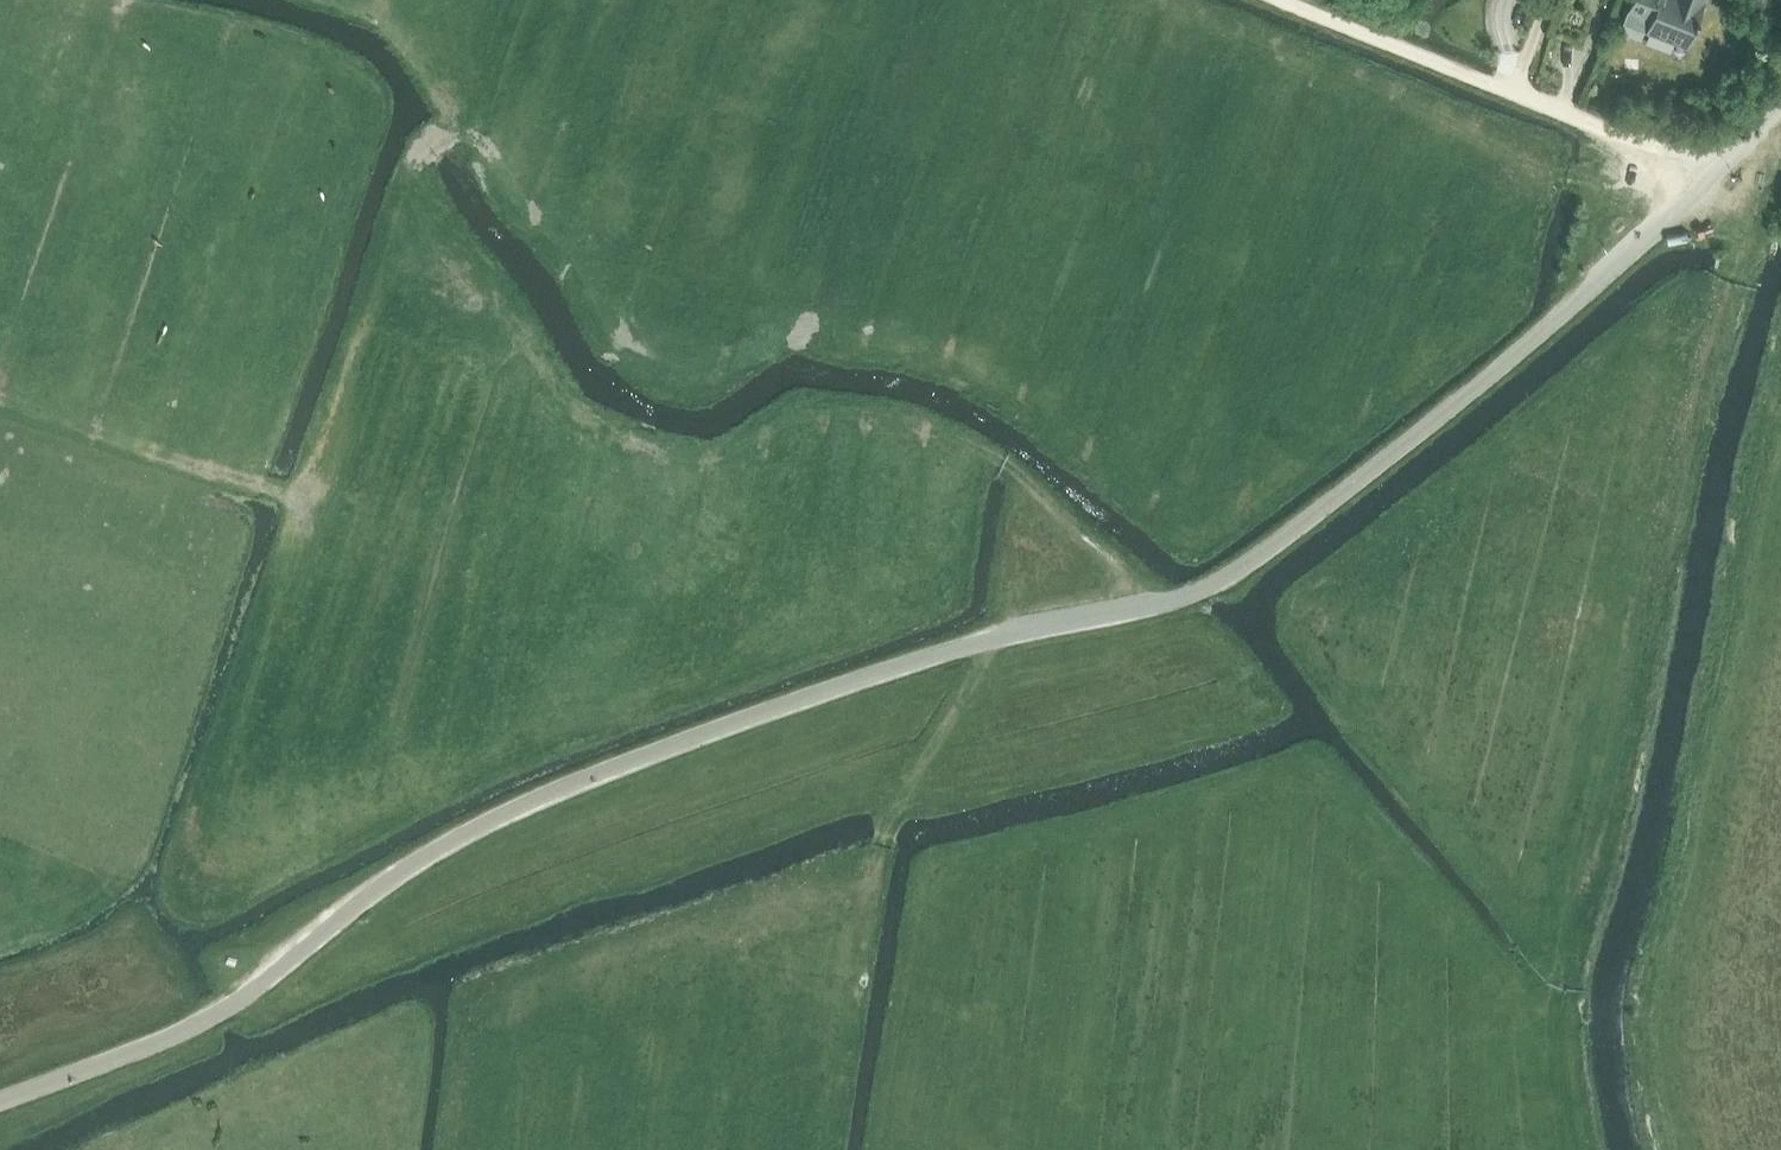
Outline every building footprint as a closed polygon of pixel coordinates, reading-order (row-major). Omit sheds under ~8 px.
[(1624,19),(1648,28),(1648,29),(1676,40),(1675,41),(1687,46),(1705,0),(1631,0),(1627,10),(1624,19)] [(1551,72),(1544,69),(1540,78),(1547,81),(1551,72)]
